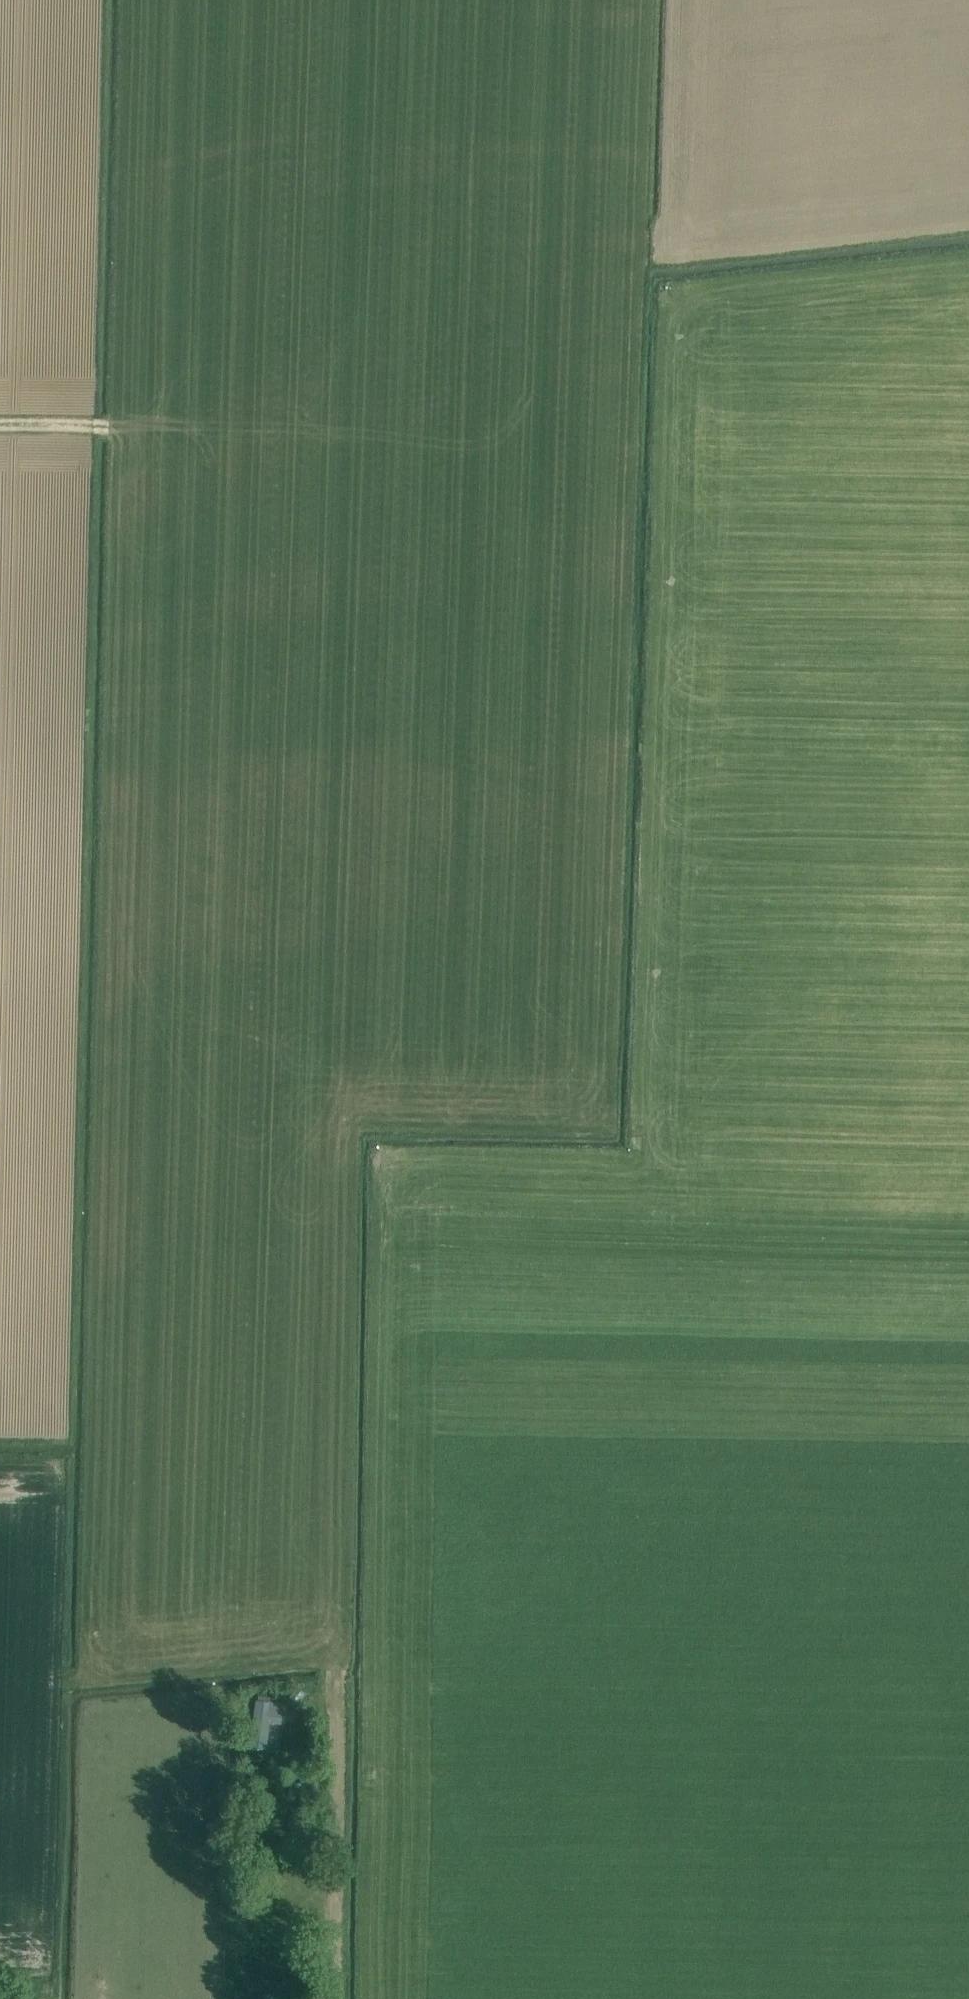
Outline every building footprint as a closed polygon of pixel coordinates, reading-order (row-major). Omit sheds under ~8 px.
[(298,1688),(289,1697),(297,1704),(305,1694),(298,1688)] [(265,1750),(271,1704),(257,1702),(251,1748),(265,1750)]
